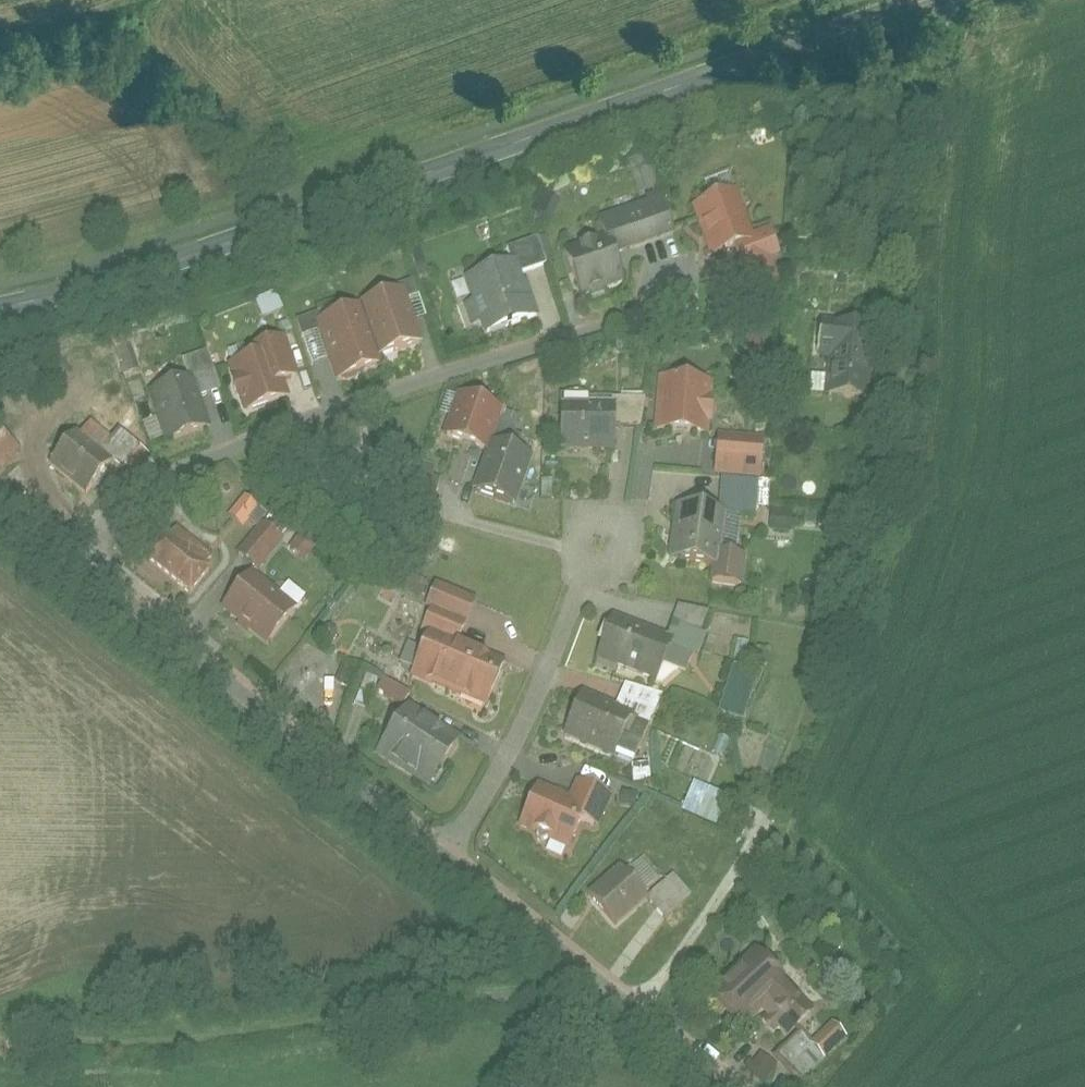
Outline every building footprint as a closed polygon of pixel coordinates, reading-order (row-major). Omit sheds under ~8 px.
[(736,195),(696,209),(714,261),(740,252),(744,264),(741,265),(754,303),(775,295),(765,266),(781,261),(771,230),(750,237),(736,195)] [(569,254),(582,292),(623,278),(614,252),(663,236),(651,202),(600,220),(608,241),(569,254)] [(548,267),(542,241),(518,247),(525,273),(548,267)] [(514,265),(472,277),(490,333),(531,320),(514,265)] [(413,292),(371,305),(388,364),(431,351),(413,292)] [(326,321),(302,328),(314,372),(331,367),(336,388),(378,376),(363,319),(328,329),(326,321)] [(296,383),(284,343),(264,348),(276,389),(296,383)] [(831,343),(829,406),(879,408),(881,345),(831,343)] [(211,357),(190,364),(202,401),(224,394),(211,357)] [(263,362),(231,371),(243,414),(276,405),(263,362)] [(709,384),(661,380),(657,427),(705,431),(709,384)] [(190,382),(151,393),(167,450),(207,439),(190,382)] [(460,396),(444,441),(488,456),(504,412),(460,396)] [(647,432),(647,400),(626,400),(625,432),(647,432)] [(563,408),(565,451),(619,449),(617,406),(563,408)] [(1,466),(22,447),(2,423),(0,425),(0,465),(1,466)] [(145,451),(125,431),(113,442),(133,463),(145,451)] [(85,433),(57,466),(92,496),(120,463),(85,433)] [(720,438),(718,476),(758,479),(761,441),(720,438)] [(497,447),(479,499),(518,512),(536,461),(497,447)] [(246,499),(222,527),(241,544),(266,515),(246,499)] [(672,559),(717,567),(714,579),(741,584),(745,558),(718,553),(725,515),(680,508),(672,559)] [(241,556),(260,571),(284,543),(265,527),(241,556)] [(178,530),(150,563),(190,596),(218,562),(178,530)] [(256,578),(227,612),(269,647),(298,613),(256,578)] [(687,610),(681,631),(708,639),(714,618),(687,610)] [(434,643),(429,653),(415,647),(404,670),(418,677),(417,680),(489,714),(509,671),(465,650),(473,633),(436,615),(425,638),(434,643)] [(622,616),(602,663),(662,688),(681,641),(622,616)] [(734,671),(721,717),(749,725),(762,678),(734,671)] [(389,676),(377,697),(405,712),(416,692),(389,676)] [(664,703),(628,689),(618,713),(654,728),(664,703)] [(578,703),(560,739),(617,766),(635,730),(578,703)] [(414,719),(393,748),(441,783),(462,753),(414,719)] [(615,803),(582,782),(569,802),(602,824),(615,803)] [(547,792),(524,827),(570,857),(593,823),(547,792)] [(709,794),(692,836),(729,851),(746,809),(709,794)] [(630,836),(613,854),(634,874),(651,856),(630,836)] [(617,868),(588,894),(613,921),(642,894),(617,868)] [(650,914),(671,932),(695,902),(674,885),(650,914)] [(759,951),(713,999),(748,1032),(762,1016),(785,1039),(810,1013),(787,990),(793,984),(759,951)] [(837,1030),(821,1048),(834,1060),(850,1043),(837,1030)] [(803,1041),(786,1059),(812,1083),(828,1065),(803,1041)]
